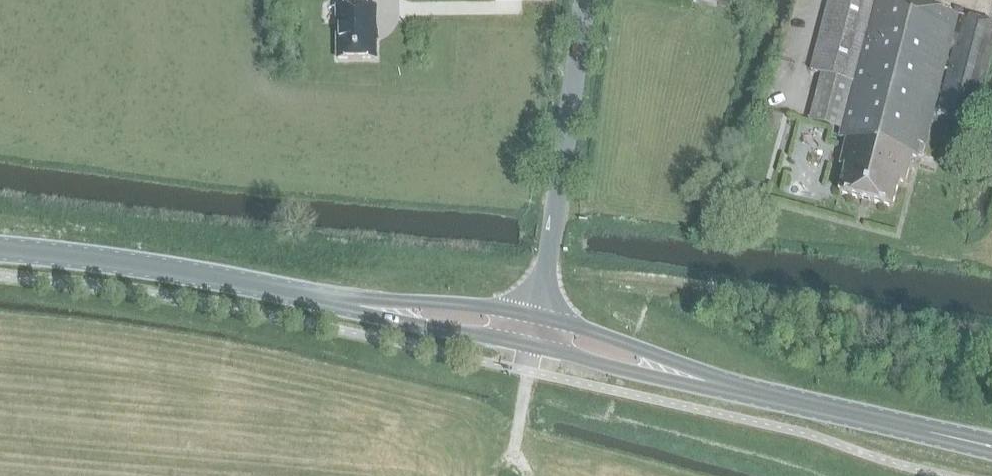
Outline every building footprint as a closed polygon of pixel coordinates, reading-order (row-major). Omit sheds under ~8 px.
[(343,8),(336,8),(337,60),(376,60),(375,8),(366,8),(366,0),(343,0),(343,8)] [(894,0),(830,0),(811,72),(824,75),(811,123),(843,132),(841,140),(847,142),(839,170),(845,172),(838,198),(890,212),(897,186),(903,188),(910,162),(919,165),(933,113),(973,124),(991,55),(991,26),(894,0)]
